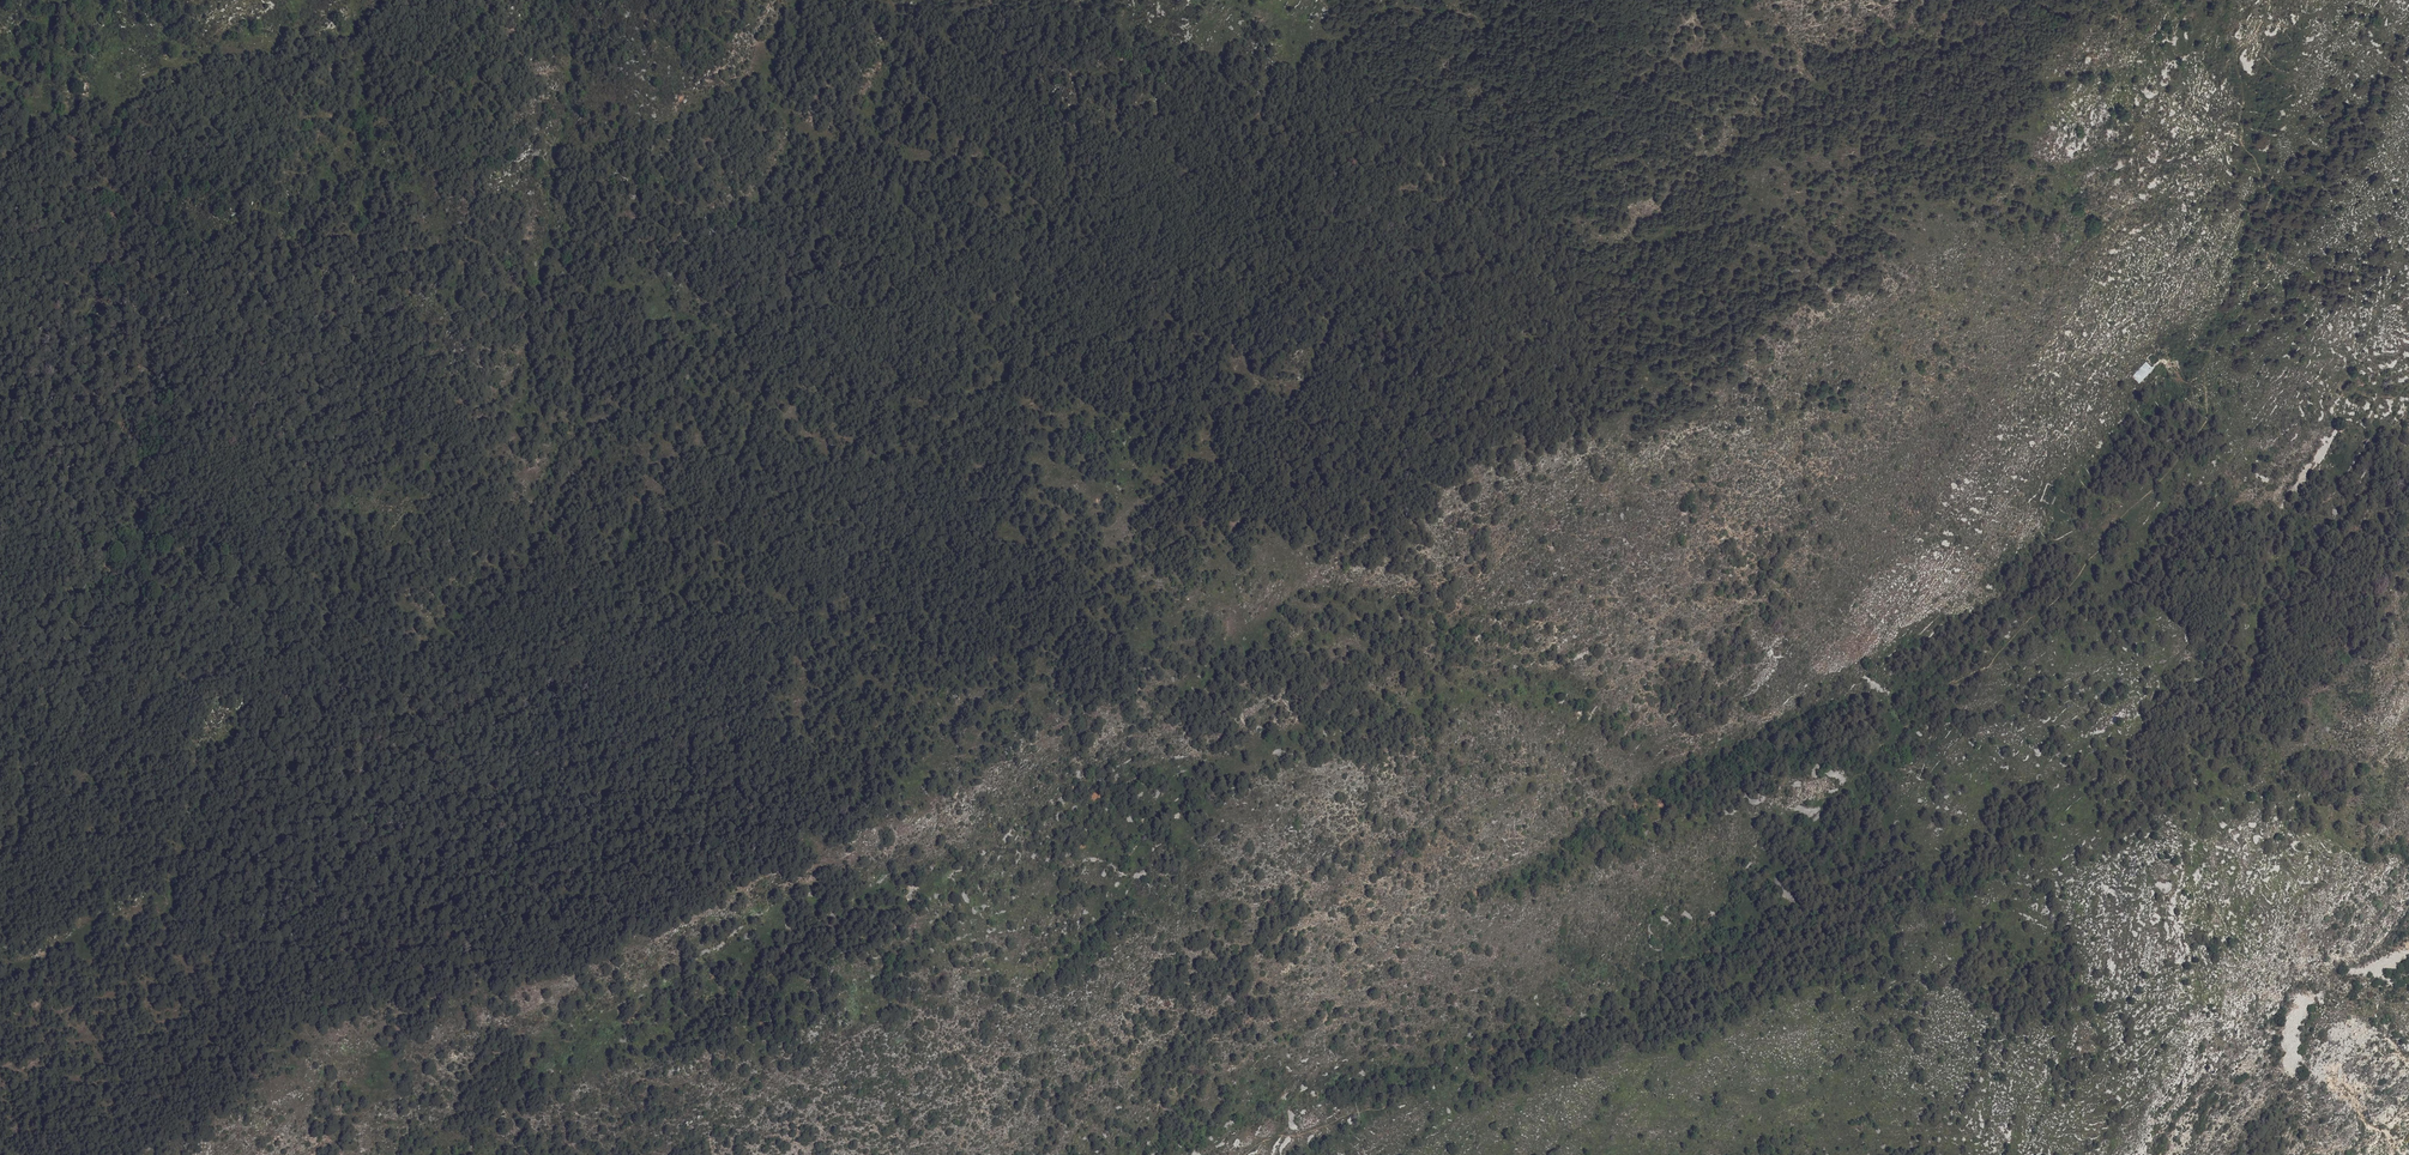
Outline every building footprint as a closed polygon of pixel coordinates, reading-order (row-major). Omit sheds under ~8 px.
[(2133,377),(2140,384),(2154,370),(2147,363),(2133,377)]
